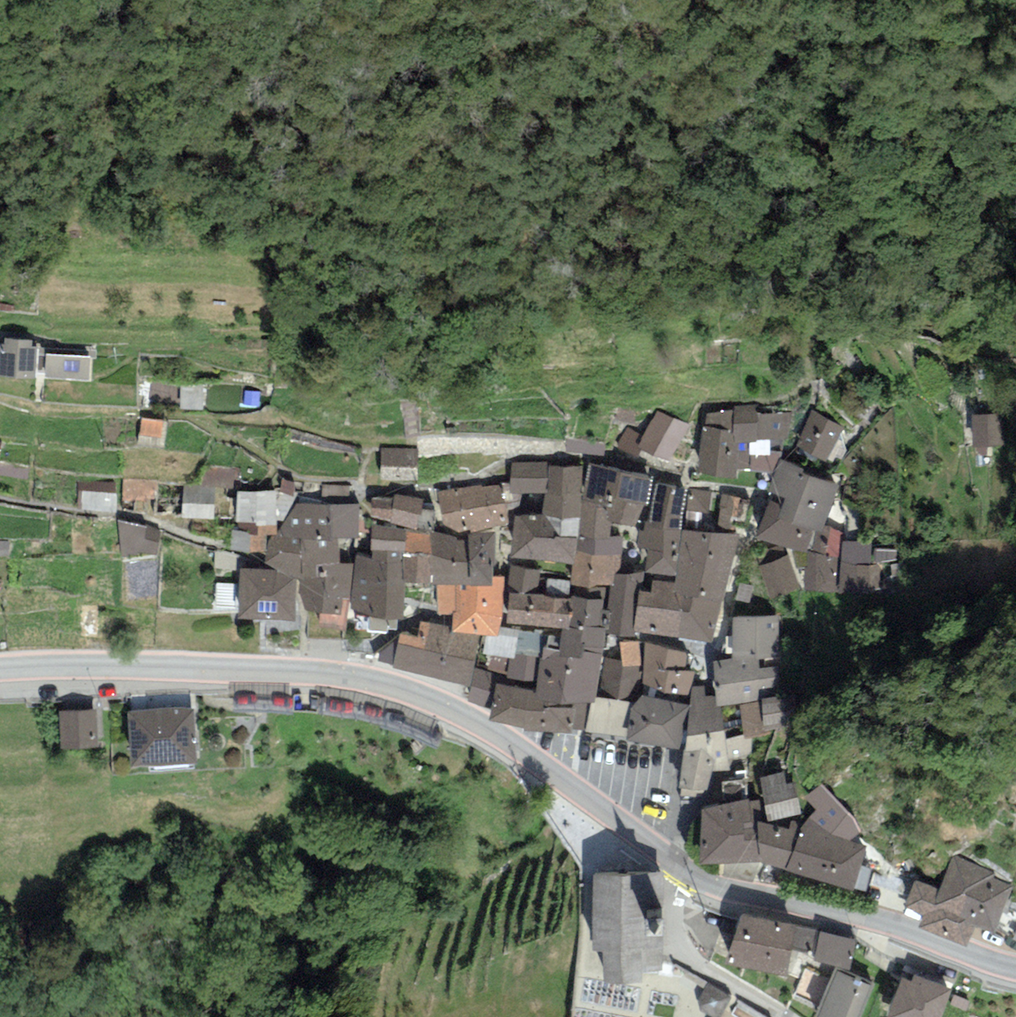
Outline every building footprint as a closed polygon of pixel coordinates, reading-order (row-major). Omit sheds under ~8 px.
[(4,339),(4,344),(0,344),(0,376),(90,382),(92,356),(45,353),(45,348),(32,347),(32,340),(4,339)] [(734,411),(706,414),(705,427),(702,427),(698,473),(737,479),(738,470),(751,468),(751,471),(775,473),(780,460),(783,441),(786,441),(792,413),(758,413),(758,404),(734,406),(734,411)] [(688,426),(657,411),(644,437),(638,447),(641,449),(669,463),(688,426)] [(845,427),(813,411),(795,445),(827,462),(845,427)] [(1002,413),(971,415),(973,447),(1004,446),(1002,413)] [(163,420),(141,417),(138,435),(160,439),(163,420)] [(644,437),(627,427),(616,447),(637,458),(641,449),(638,447),(644,437)] [(419,448),(380,448),(380,479),(418,480),(419,448)] [(805,468),(780,460),(775,473),(769,491),(785,496),(782,505),(778,517),(814,530),(821,532),(824,525),(838,485),(803,473),(805,468)] [(549,462),(511,462),(511,494),(543,493),(549,494),(549,465),(549,462)] [(622,470),(589,463),(583,499),(613,504),(622,470)] [(208,465),(201,486),(215,487),(215,489),(233,489),(235,467),(208,465)] [(583,466),(549,465),(549,494),(543,493),(542,514),(542,516),(582,517),(583,499),(583,466)] [(653,477),(622,470),(613,504),(611,523),(635,527),(645,505),(647,506),(653,477)] [(295,482),(282,478),(279,492),(293,496),(293,491),(295,482)] [(156,480),(122,479),(122,499),(156,500),(156,480)] [(78,482),(76,508),(116,512),(115,482),(78,482)] [(665,524),(672,485),(656,483),(650,518),(644,522),(662,524),(665,524)] [(482,485),(437,491),(445,525),(459,532),(470,530),(471,532),(509,524),(503,484),(483,488),(482,485)] [(349,486),(322,485),(322,505),(330,505),(349,505),(349,486)] [(688,488),(672,485),(665,524),(662,524),(661,529),(681,531),(685,511),(688,488)] [(201,486),(183,486),(182,518),(213,519),(215,489),(215,487),(201,486)] [(712,492),(688,488),(685,511),(708,514),(712,492)] [(265,554),(266,550),(267,547),(267,535),(272,535),(277,535),(277,530),(277,522),(282,522),(298,493),(293,491),(293,496),(279,492),(239,491),(236,523),(238,523),(238,530),(234,530),(230,550),(248,555),(265,554)] [(394,499),(371,498),(371,518),(391,520),(390,523),(417,530),(422,503),(423,499),(394,494),(394,499)] [(741,497),(722,494),(716,533),(736,536),(741,497)] [(613,504),(583,499),(582,517),(579,536),(611,536),(611,523),(613,504)] [(806,554),(814,530),(778,517),(782,505),(769,500),(757,537),(806,554)] [(331,539),(330,505),(322,505),(298,503),(277,530),(277,535),(272,535),(267,547),(266,550),(265,554),(264,565),(273,570),(297,581),(300,582),(301,540),(331,539)] [(434,504),(422,503),(417,530),(416,531),(431,533),(434,504)] [(349,505),(330,505),(331,539),(337,539),(359,539),(359,504),(349,505)] [(542,514),(514,514),(511,558),(574,563),(579,536),(582,517),(542,516),(542,514)] [(118,521),(122,557),(158,555),(161,532),(118,521)] [(662,524),(644,522),(644,531),(639,530),(637,548),(648,549),(645,573),(676,577),(681,531),(661,529),(662,524)] [(370,551),(372,552),(405,553),(406,529),(372,525),(370,551)] [(844,532),(824,525),(821,532),(814,530),(806,554),(804,590),(839,593),(842,541),(844,532)] [(416,531),(406,529),(405,553),(431,554),(431,533),(416,531)] [(716,533),(681,531),(676,577),(675,582),(689,583),(725,588),(738,535),(736,536),(716,533)] [(456,537),(431,533),(431,554),(432,584),(432,586),(436,586),(455,585),(470,586),(469,537),(456,537)] [(494,533),(469,534),(469,537),(470,586),(492,585),(492,576),(492,564),(495,564),(494,533)] [(611,536),(579,536),(574,563),(571,581),(571,586),(605,588),(605,586),(610,586),(615,586),(616,574),(621,574),(623,536),(611,536)] [(331,539),(301,540),(300,586),(299,593),(305,611),(320,613),(318,627),(346,631),(350,611),(351,602),(352,598),(355,564),(339,564),(337,539),(331,539)] [(872,542),(842,541),(839,593),(880,595),(881,566),(871,566),(872,542)] [(232,553),(215,552),(213,568),(238,570),(238,557),(232,553)] [(405,553),(372,552),(373,558),(356,556),(355,564),(352,598),(405,604),(404,582),(405,553)] [(432,584),(431,554),(405,553),(404,582),(432,584)] [(789,555),(759,566),(771,600),(801,589),(789,555)] [(540,569),(511,566),(508,592),(538,595),(539,576),(540,569)] [(269,570),(240,569),(238,619),(295,622),(296,584),(297,581),(273,570),(269,570)] [(644,575),(643,572),(621,574),(616,574),(615,586),(610,586),(607,610),(603,610),(602,628),(606,629),(605,632),(635,637),(636,632),(633,631),(639,591),(642,591),(644,575)] [(497,637),(500,626),(501,623),(503,611),(505,577),(492,576),(492,585),(470,586),(455,585),(456,613),(453,613),(453,619),(452,626),(452,630),(480,635),(487,635),(497,637)] [(508,592),(507,623),(562,628),(567,628),(571,586),(571,581),(539,576),(538,595),(508,592)] [(689,583),(675,582),(653,580),(651,592),(647,592),(642,591),(639,591),(633,631),(636,632),(642,633),(678,638),(689,583)] [(712,642),(725,588),(689,583),(678,638),(712,642)] [(456,613),(455,585),(436,586),(438,615),(453,613),(456,613)] [(605,588),(571,586),(567,628),(580,629),(580,626),(602,628),(603,610),(605,588)] [(405,604),(352,598),(351,602),(350,611),(370,614),(367,631),(388,634),(388,629),(397,630),(398,619),(403,620),(404,610),(405,604)] [(779,616),(731,617),(732,657),(756,656),(756,659),(760,659),(779,658),(779,616)] [(452,626),(421,621),(418,637),(400,633),(398,644),(476,660),(480,635),(452,630),(452,626)] [(535,633),(500,626),(497,637),(487,635),(482,654),(491,656),(509,659),(515,659),(515,655),(541,658),(543,647),(547,648),(549,634),(550,632),(535,629),(535,633)] [(567,628),(562,628),(562,631),(561,637),(549,634),(547,648),(543,647),(541,658),(536,691),(588,699),(588,702),(594,702),(595,695),(596,695),(601,657),(603,657),(605,633),(605,632),(606,629),(602,628),(580,626),(580,629),(567,628)] [(398,644),(400,633),(379,651),(379,661),(393,664),(398,644)] [(644,665),(645,643),(619,641),(622,661),(623,667),(644,665)] [(686,652),(645,643),(644,665),(642,695),(687,705),(689,688),(692,681),(695,672),(685,671),(686,652)] [(474,668),(476,660),(398,644),(393,664),(392,670),(471,686),(474,668)] [(491,656),(488,672),(474,668),(471,686),(468,702),(490,710),(495,685),(536,691),(541,658),(515,655),(515,659),(509,659),(491,656)] [(732,657),(713,661),(715,685),(717,706),(721,705),(739,703),(781,697),(781,667),(760,668),(760,659),(756,659),(756,656),(732,657)] [(642,695),(644,665),(623,667),(622,661),(604,657),(598,697),(632,702),(636,703),(642,695)] [(536,691),(495,685),(490,710),(488,721),(523,727),(522,731),(572,734),(573,729),(583,730),(588,702),(588,699),(536,691)] [(715,685),(692,687),(687,736),(724,732),(721,705),(717,706),(715,685)] [(679,750),(687,705),(642,695),(636,703),(630,709),(626,740),(679,750)] [(785,696),(781,697),(739,703),(742,727),(743,738),(751,737),(787,730),(785,696)] [(585,732),(626,740),(630,709),(632,702),(598,697),(595,697),(595,704),(591,704),(585,732)] [(193,708),(128,711),(131,767),(196,763),(193,708)] [(97,710),(59,712),(61,749),(99,747),(97,710)] [(687,736),(679,788),(707,792),(713,771),(730,771),(728,760),(752,757),(751,737),(743,738),(742,727),(724,732),(687,736)] [(785,772),(759,777),(764,799),(768,821),(800,814),(794,782),(788,784),(785,772)] [(822,784),(805,797),(816,810),(803,823),(799,827),(785,869),(851,890),(866,845),(850,841),(862,830),(851,815),(822,784)] [(750,799),(701,809),(699,865),(761,863),(758,821),(768,824),(768,821),(764,799),(750,802),(750,799)] [(799,827),(803,823),(791,820),(790,829),(768,824),(758,821),(761,863),(785,869),(799,827)] [(997,873),(953,855),(939,889),(915,879),(904,906),(923,914),(918,927),(967,947),(975,926),(993,934),(1013,886),(994,878),(997,873)] [(665,872),(593,873),(593,951),(602,951),(604,983),(642,985),(642,970),(662,971),(665,872)] [(797,925),(742,914),(729,952),(735,954),(733,967),(786,977),(792,951),(796,926),(797,925)] [(820,931),(796,926),(792,951),(815,955),(820,931)] [(854,940),(820,931),(815,955),(815,960),(850,970),(854,940)] [(836,966),(813,1016),(860,1016),(875,984),(836,966)] [(901,977),(886,1016),(941,1016),(952,990),(914,975),(911,981),(901,977)]
